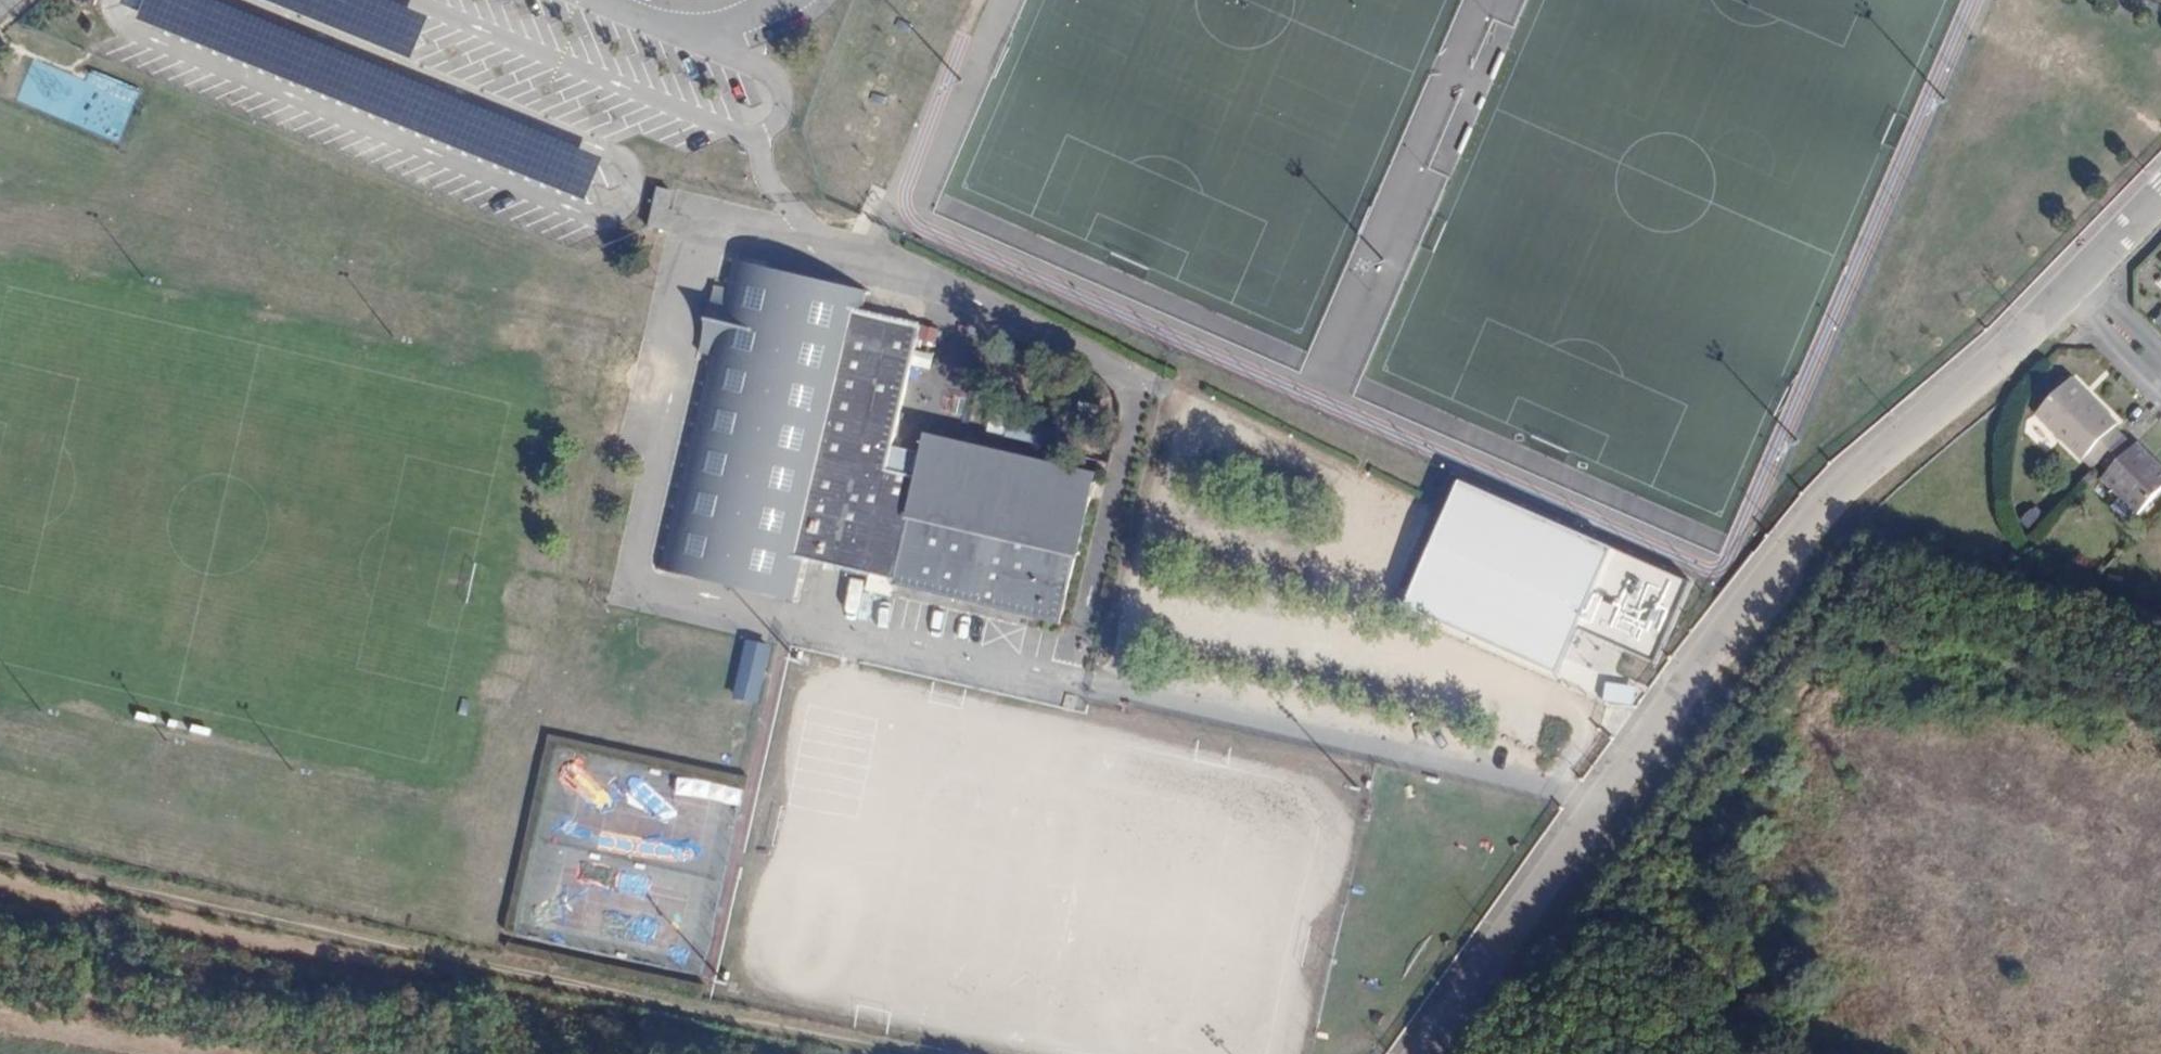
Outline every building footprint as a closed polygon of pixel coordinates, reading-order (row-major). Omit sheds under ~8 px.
[(660,223),(665,189),(650,187),(646,221),(660,223)] [(873,291),(736,258),(665,560),(797,594),(807,552),(1065,615),(1097,473),(935,435),(929,468),(896,461),(926,322),(868,307),(873,291)] [(2124,424),(2079,378),(2043,413),(2090,459),(2096,453),(2105,461),(2129,437),(2120,429),(2124,424)] [(2129,437),(2105,461),(2114,469),(2107,477),(2143,512),(2160,494),(2160,462),(2142,442),(2138,447),(2129,437)] [(1687,584),(1460,486),(1408,604),(1557,669),(1576,625),(1654,658),(1687,584)] [(866,589),(890,595),(893,580),(869,575),(866,589)] [(747,639),(731,698),(757,704),(772,645),(747,639)]
